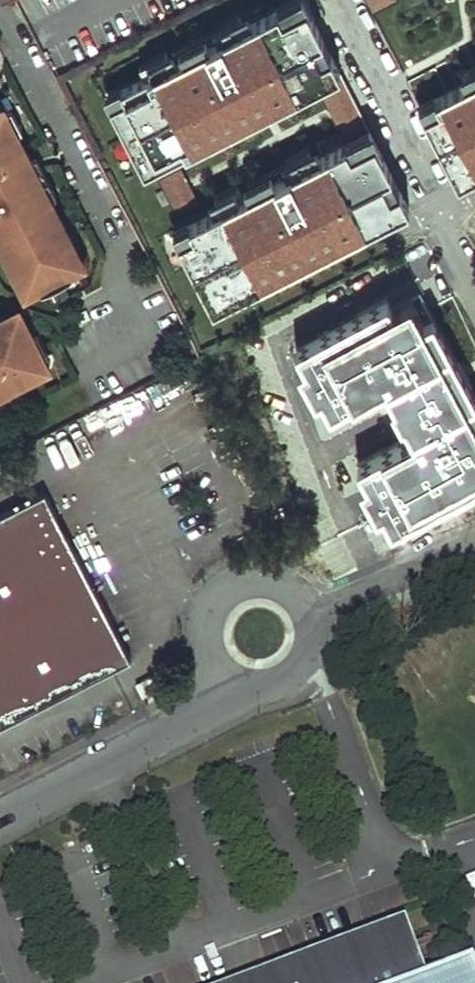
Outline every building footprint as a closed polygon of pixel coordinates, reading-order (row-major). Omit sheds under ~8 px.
[(102,96),(141,171),(312,84),(337,71),(307,13),(310,11),(305,0),(283,0),(272,5),(274,9),(241,26),(236,17),(169,51),(174,60),(169,62),(165,53),(138,67),(142,76),(102,96)] [(417,101),(428,123),(431,122),(460,178),(474,171),(474,64),(462,70),(466,79),(438,94),(436,91),(417,101)] [(348,151),(372,139),(337,71),(312,84),(340,138),(334,141),(336,145),(343,142),(348,151)] [(10,108),(2,112),(12,133),(15,131),(16,132),(21,129),(10,108)] [(0,109),(0,245),(6,257),(9,255),(24,284),(36,278),(40,287),(41,288),(70,273),(70,272),(65,263),(77,257),(62,228),(65,227),(49,197),(47,198),(27,160),(29,159),(16,132),(15,131),(12,133),(2,112),(0,109)] [(348,151),(343,142),(336,145),(300,164),(295,155),(245,181),(249,190),(240,195),(234,184),(211,196),(217,207),(171,230),(210,306),(406,205),(372,139),(348,151)] [(178,167),(155,179),(173,215),(196,203),(178,167)] [(292,348),(302,366),(296,369),(313,399),(319,396),(328,412),(383,381),(411,432),(355,464),(364,481),(358,484),(375,514),(380,511),(390,528),(474,481),(474,403),(416,293),(388,308),(384,300),(292,348)] [(0,315),(0,386),(4,384),(6,387),(8,386),(35,371),(31,363),(38,360),(40,351),(32,335),(21,314),(9,321),(5,313),(0,315)] [(37,332),(32,335),(40,351),(38,360),(31,363),(46,368),(50,354),(48,354),(37,332)] [(0,386),(0,397),(11,391),(8,386),(6,387),(4,384),(0,386)] [(317,488),(292,432),(261,445),(286,502),(317,488)] [(46,490),(0,514),(0,726),(132,658),(121,636),(46,490)] [(367,543),(371,559),(386,554),(382,539),(367,543)] [(401,922),(237,982),(471,982),(464,963),(422,979),(401,922)] [(464,963),(471,982),(474,982),(474,959),(464,963)]
